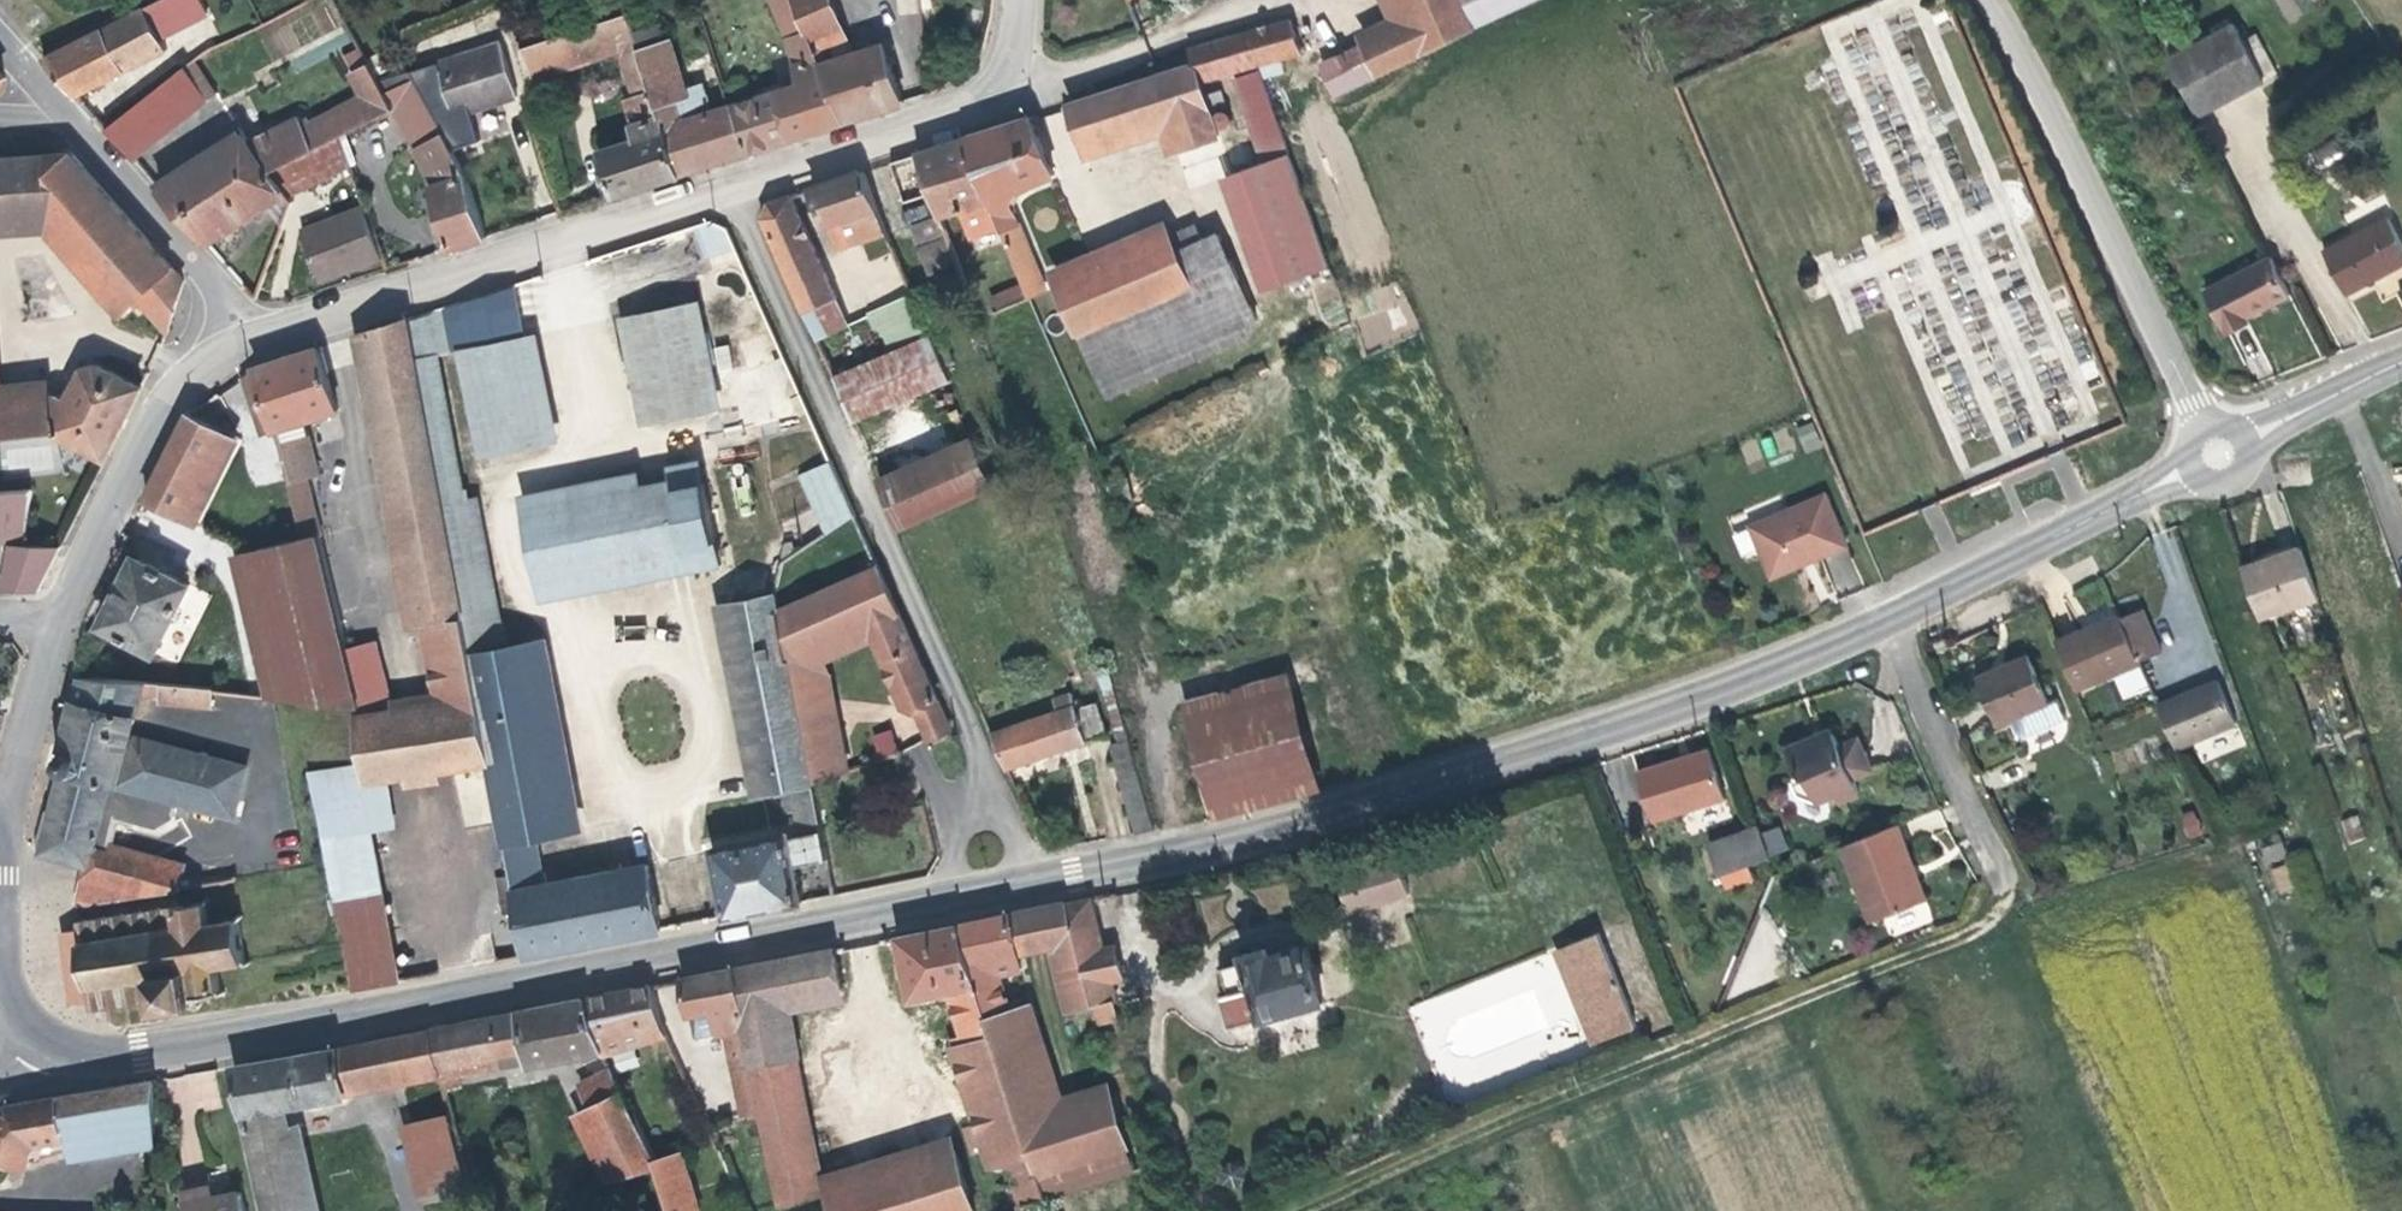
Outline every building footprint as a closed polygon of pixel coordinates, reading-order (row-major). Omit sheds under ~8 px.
[(139,6),(154,38),(203,14),(196,0),(151,0),(139,6)] [(653,105),(674,98),(677,97),(659,42),(650,15),(655,13),(651,0),(618,0),(623,16),(633,45),(637,57),(653,105)] [(789,0),(769,0),(785,41),(804,34),(789,0)] [(840,121),(898,102),(879,44),(831,60),(824,43),(840,37),(825,0),(789,0),(804,34),(840,121)] [(899,17),(918,16),(917,0),(898,0),(899,17)] [(1458,0),(1401,0),(1409,19),(1363,40),(1318,61),(1331,91),(1470,27),(1458,0)] [(1401,0),(1380,0),(1386,14),(1358,27),(1363,40),(1409,19),(1401,0)] [(1478,23),(1531,0),(1468,0),(1478,23)] [(159,49),(139,6),(36,58),(70,96),(159,49)] [(623,16),(546,39),(555,68),(633,45),(623,16)] [(1192,65),(1197,80),(1322,41),(1315,16),(1288,24),(1285,16),(1187,48),(1192,65)] [(2256,85),(2223,26),(2167,56),(2198,115),(2256,85)] [(518,47),(546,39),(543,27),(512,36),(518,47)] [(224,39),(220,32),(213,35),(217,42),(224,39)] [(788,137),(840,121),(804,34),(785,41),(798,83),(773,91),(788,137)] [(687,94),(670,38),(659,42),(677,97),(687,94)] [(555,68),(546,39),(518,47),(527,76),(555,68)] [(508,94),(492,43),(433,61),(441,86),(449,112),(508,94)] [(653,105),(637,57),(618,63),(629,97),(617,101),(630,139),(598,149),(612,194),(676,173),(661,128),(653,105)] [(214,92),(190,60),(180,67),(204,99),(214,92)] [(1197,80),(1192,65),(1066,106),(1083,158),(1157,136),(1164,151),(1214,133),(1214,130),(1227,125),(1217,97),(1204,101),(1197,80)] [(204,99),(180,67),(99,128),(126,158),(204,99)] [(256,198),(273,187),(263,167),(333,135),(389,110),(379,92),(366,68),(354,73),(367,100),(304,128),(298,119),(294,114),(245,135),(240,129),(153,189),(198,239),(256,198)] [(367,100),(354,73),(345,77),(353,95),(298,119),(304,128),(367,100)] [(379,92),(389,110),(401,105),(420,140),(437,130),(407,79),(379,92)] [(447,104),(441,86),(434,88),(440,106),(447,104)] [(788,137),(773,91),(754,97),(769,143),(788,137)] [(769,143),(754,97),(728,106),(744,152),(769,143)] [(681,121),(674,98),(653,105),(661,128),(681,121)] [(744,152),(728,106),(709,112),(725,158),(744,152)] [(681,121),(661,128),(676,173),(725,158),(709,112),(681,121)] [(959,140),(984,199),(1025,297),(1042,289),(1007,204),(1014,188),(1050,174),(1025,119),(959,140)] [(463,175),(437,130),(420,140),(411,146),(430,181),(426,184),(447,248),(484,236),(463,175)] [(343,164),(333,135),(263,167),(273,187),(276,194),(343,164)] [(953,209),(984,199),(959,140),(933,149),(953,209)] [(953,209),(933,149),(913,155),(934,214),(953,209)] [(63,151),(0,156),(0,225),(46,221),(45,226),(119,308),(125,303),(130,310),(136,305),(161,331),(179,279),(63,151)] [(1327,268),(1287,154),(1218,178),(1259,293),(1327,268)] [(927,194),(913,155),(886,164),(899,204),(927,194)] [(877,229),(860,172),(806,189),(818,224),(821,224),(831,252),(880,237),(877,229)] [(276,194),(273,187),(256,198),(273,223),(280,201),(276,194)] [(832,300),(787,195),(765,202),(758,219),(800,314),(832,300)] [(378,258),(360,208),(298,230),(314,273),(353,260),(355,266),(378,258)] [(1200,238),(1193,222),(1168,232),(1161,219),(1115,238),(1046,268),(1073,328),(1103,394),(1243,332),(1241,323),(1253,315),(1217,231),(1200,238)] [(36,234),(110,316),(119,308),(45,226),(46,221),(0,225),(0,237),(36,234)] [(703,261),(733,252),(725,221),(694,229),(703,261)] [(2389,229),(2323,259),(2343,303),(2401,276),(2401,258),(2389,229)] [(2285,299),(2263,256),(2199,290),(2226,342),(2247,331),(2242,322),(2285,299)] [(355,266),(353,260),(314,273),(317,279),(355,266)] [(403,318),(410,354),(521,332),(511,284),(403,318)] [(1025,297),(1019,284),(998,293),(1004,306),(1025,297)] [(1004,306),(998,293),(987,298),(992,311),(1004,306)] [(908,297),(866,310),(878,347),(919,334),(908,297)] [(716,405),(695,300),(616,315),(639,421),(716,405)] [(843,325),(832,300),(800,314),(811,339),(843,325)] [(429,456),(403,318),(363,331),(387,463),(429,456)] [(535,330),(521,332),(456,345),(478,454),(558,438),(535,330)] [(416,627),(393,500),(435,493),(429,456),(387,463),(363,331),(352,335),(405,629),(416,627)] [(934,385),(914,339),(827,376),(848,424),(934,385)] [(276,480),(285,477),(298,474),(313,472),(299,417),(332,406),(314,347),(249,366),(236,375),(260,441),(256,442),(265,473),(272,472),(276,480)] [(410,354),(435,493),(459,625),(498,618),(476,496),(465,498),(435,349),(410,354)] [(92,364),(78,369),(61,403),(54,399),(45,399),(46,395),(0,399),(0,436),(47,430),(101,457),(137,386),(92,364)] [(46,395),(44,383),(0,386),(0,399),(46,395)] [(218,431),(182,412),(140,497),(176,515),(218,431)] [(1804,453),(1821,447),(1811,422),(1794,429),(1804,453)] [(237,441),(218,431),(176,515),(195,525),(237,441)] [(990,489),(969,441),(875,484),(896,531),(990,489)] [(719,565),(697,458),(516,495),(537,602),(719,565)] [(849,515),(826,464),(801,476),(825,532),(849,515)] [(313,534),(298,474),(285,477),(300,537),(313,534)] [(10,542),(0,587),(0,589),(32,591),(56,544),(19,543),(27,490),(0,492),(0,542),(10,542)] [(472,697),(459,625),(435,493),(393,500),(416,627),(420,627),(434,704),(472,697)] [(1746,525),(1768,577),(1843,546),(1821,494),(1746,525)] [(260,696),(349,709),(355,708),(313,534),(300,537),(228,555),(260,696)] [(872,567),(862,544),(822,561),(832,585),(872,567)] [(2317,596),(2300,549),(2240,569),(2255,616),(2317,596)] [(183,583),(130,557),(97,624),(149,651),(183,583)] [(832,585),(772,610),(782,662),(862,626),(869,643),(898,708),(912,712),(923,738),(944,730),(872,567),(832,585)] [(769,596),(709,605),(746,794),(780,788),(784,811),(792,809),(797,833),(783,836),(781,833),(709,849),(721,916),(796,901),(788,864),(821,858),(806,784),(796,729),(772,610),(769,596)] [(2115,610),(2130,647),(2152,638),(2136,601),(2115,610)] [(2133,653),(2130,647),(2115,610),(2113,606),(2051,632),(2071,679),(2133,653)] [(498,618),(459,625),(504,868),(535,862),(530,838),(583,828),(545,642),(504,649),(498,618)] [(862,626),(782,662),(796,729),(831,722),(820,665),(869,643),(862,626)] [(355,708),(349,709),(351,720),(382,714),(366,642),(340,648),(355,708)] [(2043,690),(2023,643),(1972,664),(1992,713),(1997,711),(2002,723),(2017,729),(2062,712),(2052,687),(2043,690)] [(1108,685),(1102,664),(1072,674),(1079,693),(1108,685)] [(1316,786),(1284,670),(1176,700),(1208,815),(1316,786)] [(2182,684),(2200,726),(2227,714),(2210,672),(2182,684)] [(172,800),(229,814),(242,764),(123,735),(134,693),(158,694),(159,700),(206,704),(206,688),(75,675),(51,767),(55,768),(45,809),(41,809),(31,846),(36,848),(34,854),(80,867),(70,904),(142,894),(150,857),(106,844),(112,818),(151,827),(168,816),(172,800)] [(2169,739),(2200,726),(2182,684),(2151,697),(2169,739)] [(434,704),(432,692),(385,701),(387,713),(434,704)] [(484,763),(472,697),(351,720),(362,785),(484,763)] [(1075,709),(1085,737),(1105,730),(1094,701),(1075,709)] [(1082,742),(1070,707),(990,734),(1002,770),(1082,742)] [(796,729),(806,784),(840,771),(831,722),(796,729)] [(883,754),(874,730),(857,736),(865,761),(883,754)] [(1834,744),(1826,730),(1809,737),(1807,733),(1788,741),(1790,746),(1780,750),(1788,773),(1781,776),(1788,791),(1794,789),(1813,802),(1832,795),(1835,802),(1856,793),(1849,776),(1867,767),(1853,736),(1834,744)] [(1133,773),(1123,739),(1105,744),(1115,779),(1133,773)] [(1721,799),(1705,750),(1634,774),(1650,823),(1721,799)] [(393,980),(355,769),(305,771),(317,827),(346,989),(393,980)] [(439,785),(437,772),(392,780),(393,793),(439,785)] [(457,775),(462,826),(490,823),(484,772),(457,775)] [(1149,828),(1133,773),(1115,779),(1131,832),(1149,828)] [(2182,814),(2185,837),(2201,835),(2197,812),(2182,814)] [(2348,844),(2365,838),(2356,815),(2340,821),(2348,844)] [(1922,898),(1893,823),(1838,845),(1867,919),(1922,898)] [(1767,858),(1755,827),(1707,845),(1718,877),(1767,858)] [(1408,893),(1397,856),(1333,875),(1345,913),(1408,893)] [(540,888),(535,862),(504,868),(508,894),(540,888)] [(2277,894),(2292,891),(2287,865),(2272,868),(2277,894)] [(654,929),(642,868),(508,894),(520,956),(654,929)] [(209,898),(203,895),(199,900),(175,903),(175,899),(169,899),(169,904),(73,917),(74,929),(56,932),(66,1000),(85,997),(86,1006),(150,1000),(151,1001),(148,1007),(155,1011),(159,1005),(183,1001),(190,1007),(196,1001),(189,994),(209,991),(214,996),(218,992),(214,989),(210,963),(235,960),(241,964),(245,960),(240,956),(235,919),(239,912),(233,909),(229,914),(206,917),(204,906),(209,898)] [(1084,898),(1061,902),(1083,1006),(1090,1005),(1095,1025),(1113,1021),(1110,1001),(1105,979),(1114,977),(1106,943),(1096,945),(1084,898)] [(1069,942),(1061,902),(1034,908),(1042,948),(1069,942)] [(1012,954),(1042,948),(1034,908),(1004,914),(1012,954)] [(952,924),(984,1029),(1033,1195),(1126,1167),(1105,1098),(1102,1086),(1056,1098),(1029,1007),(1018,1009),(1014,998),(1000,1002),(992,974),(1015,968),(1004,914),(952,924)] [(657,925),(659,940),(716,933),(714,918),(657,925)] [(984,1029),(952,924),(889,936),(902,998),(943,991),(957,1036),(984,1029)] [(1611,1032),(1573,939),(1535,954),(1572,1049),(1611,1032)] [(1069,942),(1042,948),(1056,1013),(1083,1006),(1069,942)] [(1315,1003),(1300,944),(1276,952),(1275,945),(1260,949),(1236,956),(1237,961),(1216,967),(1223,993),(1232,990),(1237,1002),(1247,1000),(1252,1019),(1315,1003)] [(826,949),(728,969),(746,1061),(783,1054),(773,1000),(833,989),(826,949)] [(1517,967),(1409,1003),(1439,1091),(1547,1055),(1517,967)] [(746,1061),(728,969),(675,979),(683,1016),(707,1011),(713,1038),(718,1037),(735,1118),(757,1113),(746,1061)] [(644,985),(576,999),(512,1012),(523,1066),(594,1052),(595,1054),(660,1040),(651,1023),(644,985)] [(835,1001),(833,989),(773,1000),(783,1054),(746,1061),(757,1113),(774,1199),(818,1191),(817,1186),(945,1148),(941,1136),(815,1173),(792,1052),(796,1052),(789,1011),(835,1001)] [(521,1055),(512,1012),(485,1017),(494,1060),(521,1055)] [(422,1029),(432,1069),(432,1071),(494,1060),(485,1017),(422,1029)] [(432,1069),(422,1029),(329,1048),(224,1066),(234,1114),(364,1090),(362,1080),(432,1069)] [(1022,1198),(1033,1195),(984,1029),(957,1036),(946,1040),(948,1047),(943,1048),(980,1168),(997,1163),(1005,1186),(1017,1183),(1022,1198)] [(447,1068),(432,1071),(437,1088),(451,1085),(447,1068)] [(434,1077),(432,1071),(432,1069),(362,1080),(364,1090),(434,1077)] [(612,1172),(647,1162),(600,1071),(574,1086),(585,1106),(579,1109),(612,1172)] [(148,1147),(149,1079),(51,1096),(61,1162),(148,1147)] [(463,1137),(451,1085),(437,1088),(449,1140),(463,1137)] [(51,1096),(0,1104),(0,1159),(15,1161),(17,1148),(26,1138),(57,1137),(51,1096)] [(239,1136),(280,1128),(276,1106),(234,1114),(239,1136)] [(461,1190),(442,1111),(392,1122),(410,1201),(461,1190)] [(280,1128),(299,1210),(311,1210),(292,1126),(280,1128)] [(280,1128),(239,1136),(255,1210),(299,1210),(280,1128)] [(658,1159),(653,1147),(641,1151),(647,1162),(658,1159)] [(945,1148),(817,1186),(818,1191),(824,1210),(963,1210),(945,1148)] [(647,1162),(662,1210),(692,1210),(675,1154),(647,1162)] [(1022,1198),(1017,1183),(1005,1186),(1010,1202),(1022,1198)] [(231,1191),(203,1198),(200,1193),(172,1200),(174,1210),(235,1210),(231,1191)] [(1014,1201),(1008,1202),(1010,1210),(1017,1210),(1014,1201)]
